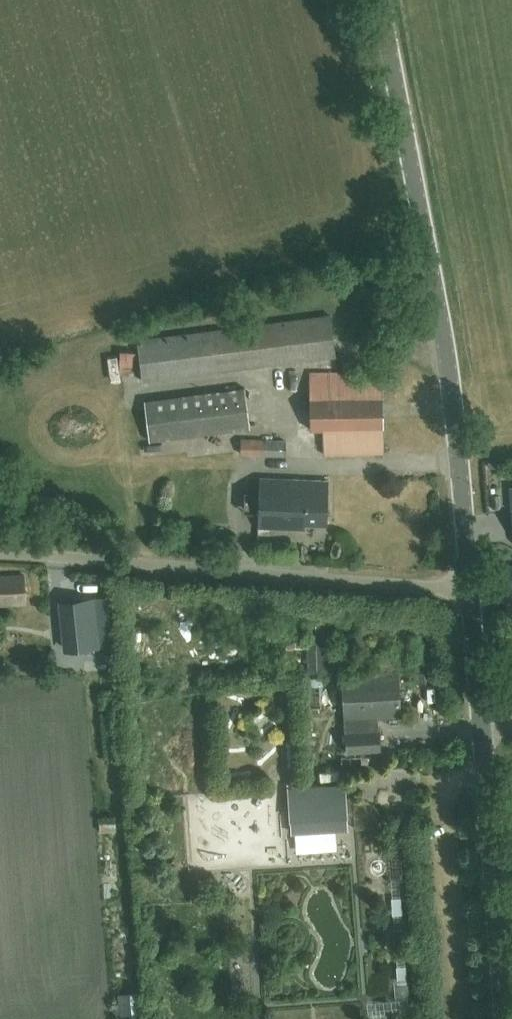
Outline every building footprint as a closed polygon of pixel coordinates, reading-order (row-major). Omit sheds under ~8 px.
[(295,361),(296,361),(335,356),(330,315),(290,320),(291,319),(137,339),(143,381),(295,361)] [(383,371),(308,372),(310,429),(323,429),(323,454),(384,453),(383,371)] [(150,440),(251,427),(246,387),(145,400),(150,440)] [(241,453),(285,455),(285,440),(241,438),(241,453)] [(326,524),(328,480),(260,477),(257,527),(304,529),(305,523),(326,524)] [(294,560),(295,545),(282,544),(281,559),(294,560)] [(27,602),(26,575),(0,576),(0,604),(27,602)] [(325,610),(303,611),(306,674),(328,673),(325,610)] [(377,716),(400,714),(397,673),(342,676),(346,751),(380,748),(379,729),(378,729),(377,716)] [(326,677),(309,677),(309,687),(326,687),(326,677)] [(288,787),(290,820),(291,835),(348,832),(347,816),(345,783),(288,787)] [(394,898),(395,915),(406,914),(405,897),(394,898)] [(400,985),(412,985),(411,964),(399,965),(400,985)] [(416,999),(399,999),(399,1000),(371,1000),(371,1018),(396,1017),(396,1018),(416,1018),(416,999)]
